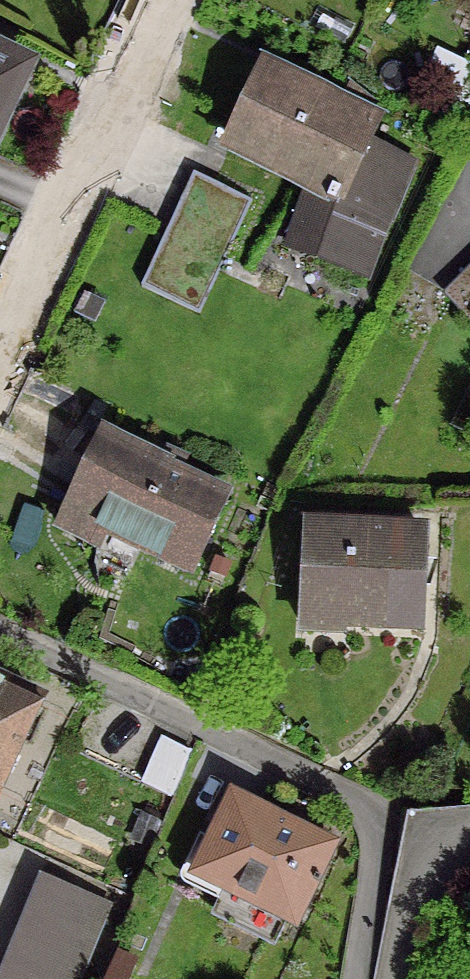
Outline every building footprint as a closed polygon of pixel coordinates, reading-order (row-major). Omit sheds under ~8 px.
[(21,69),(0,59),(0,113),(21,69)] [(448,68),(429,59),(416,88),(437,97),(432,108),(448,116),(465,83),(445,74),(448,68)] [(366,126),(260,76),(225,147),(325,196),(321,205),(327,207),(309,254),(357,272),(364,238),(399,164),(358,144),(366,126)] [(187,175),(135,288),(193,315),(245,202),(187,175)] [(440,294),(469,324),(469,264),(440,294)] [(160,453),(155,464),(96,437),(82,466),(89,469),(68,513),(62,510),(61,512),(185,571),(219,498),(172,476),(179,462),(160,453)] [(337,614),(336,624),(413,627),(417,537),(301,532),(296,634),(299,634),(299,622),(303,613),(337,614)] [(30,705),(0,691),(0,770),(30,705)] [(310,880),(326,847),(226,798),(189,876),(288,924),(308,884),(312,885),(313,882),(310,880)] [(46,885),(8,978),(85,978),(112,912),(46,885)]
